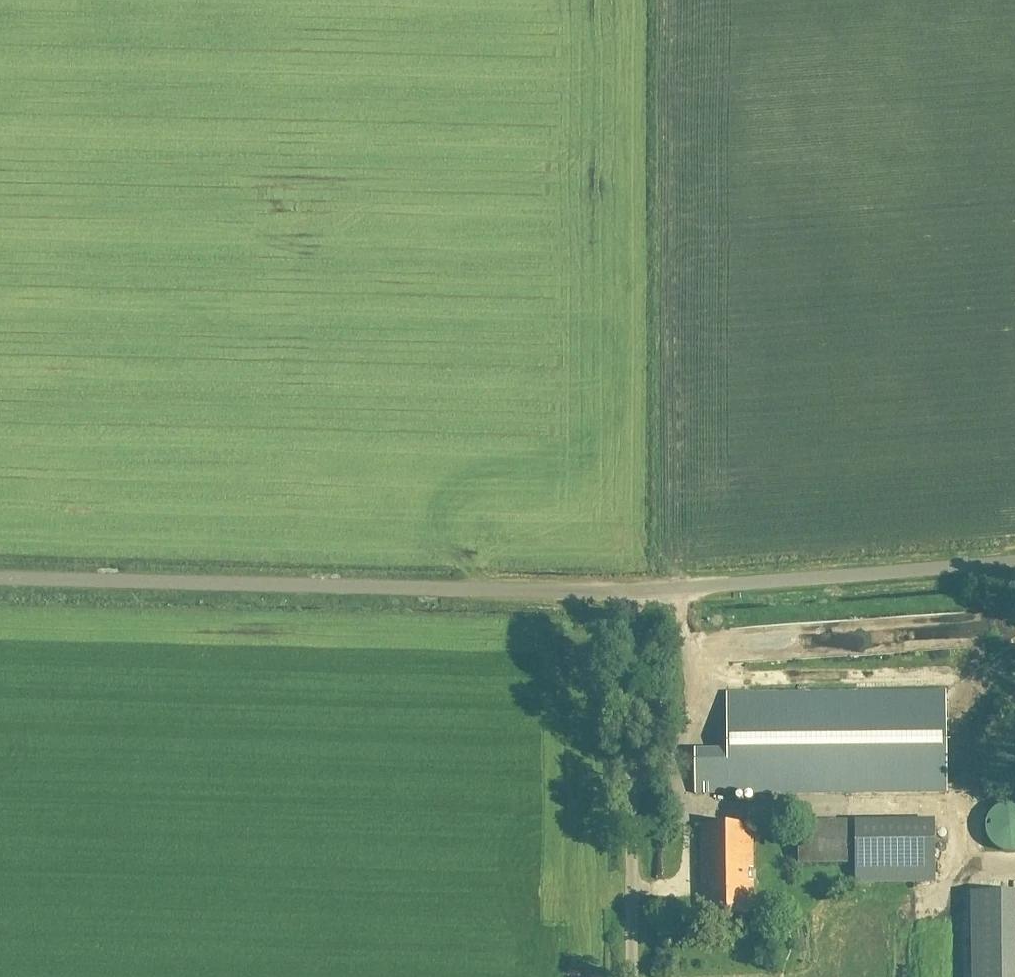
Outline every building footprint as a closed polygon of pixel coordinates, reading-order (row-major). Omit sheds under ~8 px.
[(695,752),(695,795),(947,793),(946,693),(727,695),(727,752),(695,752)] [(1009,803),(1003,803),(998,805),(991,811),(988,814),(986,818),(984,826),(984,832),(986,837),(990,844),(996,849),(999,851),(1009,853),(1012,853),(1014,852),(1014,804),(1009,803)] [(854,822),(855,884),(935,884),(934,821),(854,822)] [(847,866),(846,822),(797,823),(798,866),(847,866)] [(706,915),(753,914),(753,883),(748,883),(748,870),(753,870),(752,826),(700,827),(701,899),(705,899),(706,915)] [(975,893),(975,976),(1014,976),(1014,893),(975,893)]
